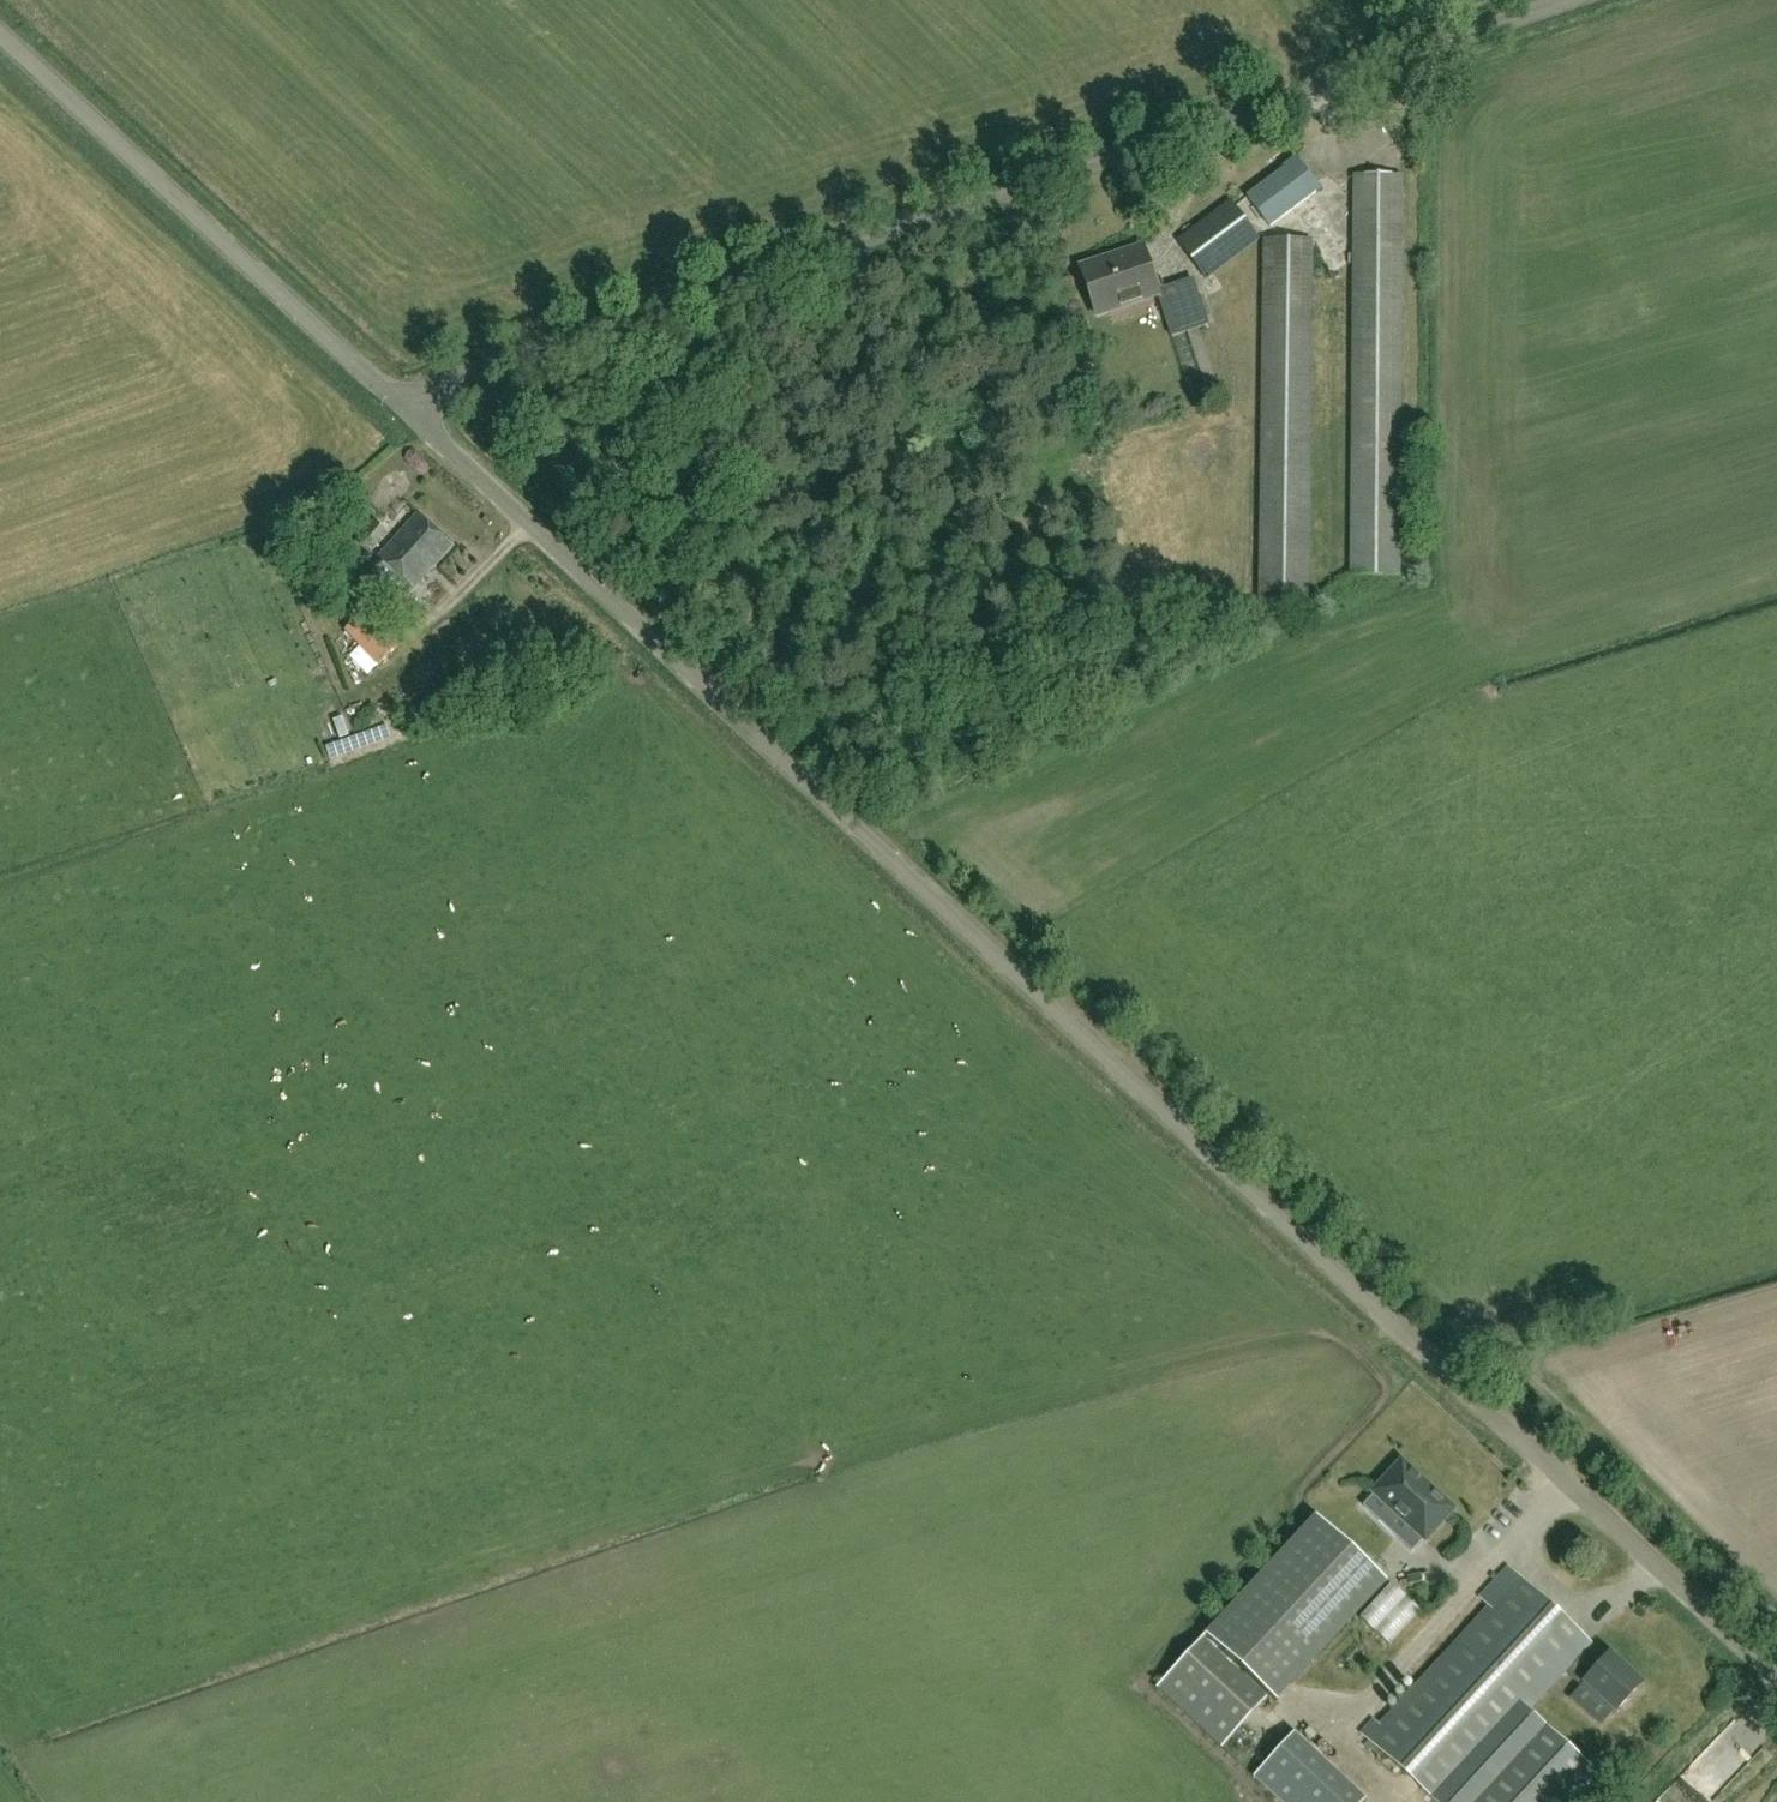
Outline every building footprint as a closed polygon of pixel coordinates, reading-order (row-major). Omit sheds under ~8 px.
[(1431,28),(1442,24),(1440,17),(1428,21),(1431,28)] [(1247,196),(1270,227),(1317,193),(1294,162),(1247,196)] [(1398,577),(1401,176),(1353,176),(1350,576),(1398,577)] [(1205,280),(1256,242),(1226,205),(1176,242),(1205,280)] [(1307,607),(1312,242),(1264,241),(1259,606),(1307,607)] [(1158,291),(1144,249),(1109,261),(1108,258),(1081,267),(1096,314),(1158,293),(1173,336),(1186,331),(1209,397),(1220,394),(1198,328),(1207,325),(1192,281),(1158,291)] [(396,574),(433,530),(417,516),(380,561),(396,574)] [(367,553),(386,533),(371,519),(352,539),(367,553)] [(433,530),(396,574),(416,592),(454,547),(433,530)] [(369,677),(400,647),(366,612),(344,635),(363,654),(354,662),(369,677)] [(1452,1514),(1399,1467),(1371,1498),(1424,1545),(1452,1514)] [(1276,1701),(1387,1582),(1316,1517),(1206,1636),(1276,1701)] [(1433,1801),(1574,1801),(1597,1777),(1538,1721),(1529,1713),(1566,1673),(1583,1654),(1590,1646),(1508,1570),(1480,1601),(1488,1608),(1418,1685),(1409,1695),(1381,1726),(1378,1729),(1367,1741),(1433,1801)] [(1363,1615),(1397,1642),(1424,1608),(1390,1581),(1363,1615)] [(1223,1749),(1267,1702),(1201,1641),(1157,1688),(1223,1749)] [(1599,1669),(1583,1654),(1566,1673),(1581,1686),(1583,1684),(1617,1714),(1643,1685),(1610,1656),(1599,1669)] [(1254,1772),(1287,1801),(1370,1801),(1375,1796),(1296,1725),(1254,1772)] [(1717,1778),(1747,1787),(1763,1733),(1741,1726),(1736,1741),(1718,1736),(1704,1783),(1715,1786),(1717,1778)]
